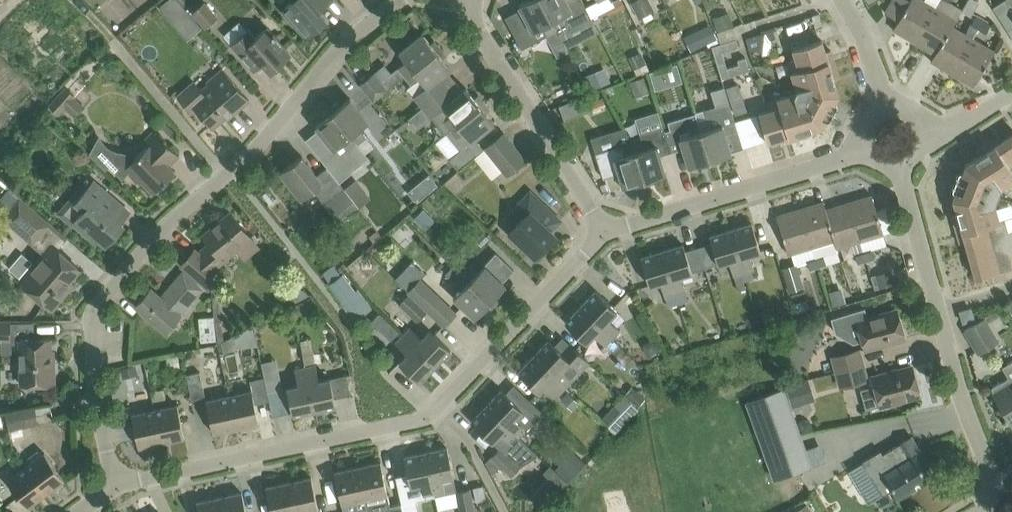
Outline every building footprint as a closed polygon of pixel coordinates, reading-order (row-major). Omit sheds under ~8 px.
[(158,6),(171,21),(186,9),(178,0),(166,0),(158,6)] [(196,12),(203,20),(216,9),(209,0),(194,0),(189,5),(196,12)] [(283,9),(307,37),(326,20),(318,11),(327,3),(324,0),(293,0),(283,9)] [(519,4),(533,31),(543,26),(554,47),(563,42),(559,34),(542,0),(527,0),(519,4)] [(559,34),(591,17),(583,0),(571,0),(568,2),(567,0),(542,0),(559,34)] [(641,17),(667,4),(665,0),(635,0),(633,1),(641,17)] [(914,41),(935,6),(938,0),(910,0),(893,29),(914,41)] [(935,53),(953,26),(963,9),(949,1),(948,0),(938,0),(935,6),(914,41),(935,53)] [(993,7),(1008,30),(1011,28),(1011,0),(1003,0),(993,7)] [(734,25),(729,12),(713,17),(717,31),(734,25)] [(977,13),(971,24),(979,28),(985,18),(977,13)] [(993,23),(985,18),(979,28),(988,33),(993,23)] [(931,60),(953,73),(973,38),(979,28),(971,24),(971,23),(965,33),(953,26),(935,53),(931,60)] [(249,28),(231,45),(254,71),(263,63),(271,71),(291,53),(268,27),(256,37),(249,28)] [(773,27),(761,30),(762,33),(764,33),(770,39),(771,39),(776,38),(773,27)] [(527,31),(516,37),(521,48),(533,42),(527,31)] [(697,31),(685,37),(691,50),(703,44),(697,31)] [(399,67),(405,75),(440,47),(434,39),(430,42),(422,32),(399,51),(406,60),(399,67)] [(746,38),(750,50),(763,51),(764,33),(762,33),(746,38)] [(736,38),(722,42),(712,45),(722,77),(750,69),(746,56),(738,59),(739,63),(727,67),(723,51),(739,46),(736,38)] [(973,38),(953,73),(974,85),(995,50),(973,38)] [(789,61),(793,76),(835,63),(831,50),(826,51),(822,39),(793,48),(797,58),(789,61)] [(446,54),(440,47),(405,75),(412,83),(407,87),(423,106),(446,88),(438,78),(451,67),(443,57),(446,54)] [(646,63),(641,51),(629,56),(634,68),(646,63)] [(795,93),(781,97),(795,139),(809,135),(807,130),(822,125),(839,93),(834,78),(839,77),(835,63),(793,76),(797,89),(795,93)] [(374,72),(360,83),(374,100),(405,75),(399,67),(381,81),(374,72)] [(605,67),(585,75),(590,90),(611,82),(605,67)] [(193,82),(177,95),(192,112),(197,108),(213,127),(226,116),(228,118),(250,99),(223,68),(207,81),(211,86),(202,94),(193,82)] [(662,68),(649,72),(654,88),(667,84),(662,68)] [(644,77),(630,81),(635,97),(649,92),(644,77)] [(455,80),(446,88),(423,106),(431,117),(432,116),(445,133),(448,131),(484,101),(478,94),(475,97),(467,87),(463,90),(455,80)] [(739,84),(728,88),(731,98),(738,96),(741,91),(739,84)] [(66,86),(49,105),(59,114),(66,107),(67,109),(77,99),(75,97),(76,96),(66,86)] [(695,113),(712,164),(721,161),(719,156),(732,153),(726,134),(738,130),(735,121),(724,86),(711,90),(715,105),(695,112),(695,113)] [(585,95),(559,105),(565,120),(591,110),(588,101),(585,95)] [(603,96),(588,101),(591,110),(606,104),(603,96)] [(337,102),(330,108),(358,143),(366,136),(360,128),(369,121),(350,97),(340,105),(337,102)] [(795,139),(781,97),(767,102),(770,110),(759,113),(768,142),(780,138),(782,143),(795,139)] [(461,168),(486,148),(476,136),(495,122),(487,112),(490,109),(484,101),(448,131),(462,148),(452,157),(461,168)] [(326,138),(313,148),(328,166),(337,179),(351,168),(351,169),(368,155),(358,143),(330,108),(322,114),(325,117),(315,125),(326,138)] [(665,130),(672,152),(683,148),(689,166),(701,162),(702,167),(712,164),(695,113),(668,121),(670,129),(665,130)] [(746,118),(735,121),(738,130),(743,145),(754,142),(746,118)] [(641,139),(633,141),(641,170),(646,184),(655,181),(654,177),(666,173),(660,155),(672,152),(665,130),(663,125),(640,133),(641,139)] [(123,178),(129,172),(138,181),(141,178),(154,192),(175,171),(168,165),(179,154),(155,130),(144,141),(148,145),(135,158),(128,153),(120,151),(114,149),(103,159),(109,165),(123,178)] [(486,148),(508,174),(528,156),(506,130),(486,148)] [(1011,171),(1011,134),(996,144),(1011,171)] [(963,232),(983,226),(1006,220),(1006,218),(1000,219),(995,203),(1001,187),(1011,179),(1011,171),(996,144),(993,140),(976,150),(979,155),(966,163),(953,198),(957,213),(952,214),(957,233),(963,232)] [(641,170),(633,141),(596,152),(604,177),(619,173),(623,185),(623,186),(635,182),(637,187),(646,184),(641,170)] [(302,155),(280,172),(302,199),(314,189),(324,202),(343,186),(337,179),(328,166),(317,174),(302,155)] [(619,173),(604,177),(610,189),(623,185),(619,173)] [(438,184),(429,174),(420,181),(429,192),(438,184)] [(109,212),(118,201),(93,180),(77,199),(73,196),(59,212),(73,224),(74,222),(97,242),(100,238),(107,244),(124,224),(109,212)] [(355,180),(335,196),(349,212),(368,196),(355,180)] [(509,232),(538,259),(548,248),(545,246),(556,235),(550,230),(560,219),(531,191),(517,206),(516,207),(525,216),(509,232)] [(872,194),(848,201),(860,240),(864,252),(887,244),(872,194)] [(4,218),(32,242),(49,222),(21,198),(4,218)] [(805,207),(800,208),(812,247),(835,240),(826,208),(824,201),(805,207)] [(848,201),(826,208),(835,240),(837,247),(860,240),(848,201)] [(415,216),(427,229),(436,220),(424,207),(415,216)] [(812,247),(800,208),(777,215),(789,254),(812,247)] [(215,266),(251,236),(230,212),(203,235),(210,243),(199,252),(195,249),(182,264),(209,287),(222,272),(215,266)] [(391,231),(404,246),(419,232),(406,218),(391,231)] [(969,254),(1011,242),(1011,230),(1010,231),(1006,220),(983,226),(963,232),(969,254)] [(752,223),(731,229),(746,279),(755,276),(753,269),(755,269),(750,254),(761,250),(752,223)] [(746,279),(731,229),(710,235),(718,263),(729,260),(738,290),(747,287),(745,279),(746,279)] [(969,254),(976,278),(1011,267),(1011,242),(969,254)] [(69,279),(80,267),(64,254),(51,243),(20,280),(52,308),(73,283),(69,279)] [(683,244),(662,250),(678,303),(689,300),(681,275),(692,271),(683,244)] [(678,303),(662,250),(641,257),(649,284),(660,281),(668,306),(678,303)] [(872,250),(864,253),(866,260),(875,258),(872,250)] [(469,265),(462,273),(494,304),(501,297),(497,294),(506,285),(503,281),(514,269),(496,252),(477,272),(469,265)] [(858,262),(866,260),(864,253),(856,255),(858,262)] [(824,256),(815,258),(818,267),(826,265),(824,256)] [(458,257),(453,262),(461,270),(467,265),(458,257)] [(815,258),(807,261),(809,269),(818,267),(815,258)] [(797,263),(783,267),(790,291),(804,287),(797,263)] [(453,265),(446,273),(462,288),(454,296),(475,317),(484,308),(488,311),(494,304),(462,273),(453,265)] [(906,268),(897,270),(900,280),(909,278),(906,268)] [(891,269),(871,275),(875,289),(895,283),(891,269)] [(136,305),(166,331),(182,313),(181,313),(202,287),(183,271),(162,296),(151,287),(136,305)] [(329,284),(349,311),(356,319),(370,309),(344,273),(329,284)] [(409,289),(446,325),(459,311),(422,276),(409,289)] [(281,290),(293,298),(301,286),(289,278),(281,290)] [(846,302),(842,287),(829,291),(833,306),(846,302)] [(596,290),(581,306),(613,337),(621,329),(609,318),(617,310),(611,303),(596,290)] [(399,303),(418,321),(427,311),(409,293),(399,303)] [(212,295),(213,303),(218,343),(221,342),(225,340),(219,295),(212,295)] [(310,297),(294,305),(300,317),(316,309),(310,297)] [(809,309),(807,300),(794,303),(797,313),(809,309)] [(613,337),(581,306),(565,322),(586,342),(594,334),(606,345),(613,337)] [(960,310),(963,322),(974,318),(971,307),(960,310)] [(763,309),(765,320),(772,318),(771,308),(763,309)] [(864,308),(832,318),(836,333),(853,343),(854,343),(862,340),(865,349),(904,338),(896,308),(866,316),(864,308)] [(379,312),(371,320),(391,340),(399,331),(379,312)] [(965,329),(979,351),(998,340),(984,317),(965,329)] [(0,319),(0,340),(10,340),(10,338),(10,321),(10,319),(0,319)] [(225,340),(221,342),(223,353),(237,347),(258,345),(252,325),(225,340)] [(411,327),(403,334),(436,365),(451,349),(430,329),(422,338),(411,327)] [(436,365),(403,334),(396,342),(407,353),(399,362),(420,381),(436,365)] [(51,338),(20,338),(21,384),(55,383),(54,350),(51,350),(51,338)] [(646,342),(644,348),(648,356),(659,350),(653,338),(646,342)] [(549,339),(534,355),(566,386),(590,362),(577,350),(569,359),(549,339)] [(290,346),(292,358),(301,357),(298,345),(290,346)] [(833,356),(836,371),(862,364),(858,349),(833,356)] [(566,386),(534,355),(518,371),(533,385),(539,391),(547,383),(559,394),(566,386)] [(316,364),(305,367),(315,410),(336,406),(330,377),(319,380),(316,364)] [(862,364),(836,371),(840,386),(866,379),(862,364)] [(135,365),(121,368),(123,377),(137,374),(135,365)] [(875,384),(864,388),(869,408),(919,395),(912,366),(873,376),(875,384)] [(315,410),(305,367),(295,369),(298,384),(287,387),(293,415),(315,410)] [(194,402),(207,400),(201,370),(188,373),(194,402)] [(1011,424),(1011,375),(990,387),(1011,424)] [(280,378),(265,381),(267,391),(282,388),(280,378)] [(510,380),(486,405),(519,436),(542,411),(510,380)] [(632,386),(624,394),(637,406),(645,398),(632,386)] [(812,465),(785,387),(745,401),(773,479),(812,465)] [(163,389),(151,392),(153,400),(165,398),(163,389)] [(252,390),(229,395),(236,427),(259,422),(252,390)] [(564,399),(575,409),(581,402),(570,392),(564,399)] [(229,395),(207,400),(209,413),(213,432),(236,427),(229,395)] [(638,408),(624,395),(601,419),(615,432),(638,408)] [(177,404),(155,409),(162,441),(185,437),(177,404)] [(492,441),(499,447),(519,463),(527,458),(536,452),(519,436),(486,405),(471,421),(492,441)] [(6,414),(12,432),(29,426),(22,408),(6,414)] [(162,441),(155,409),(132,414),(139,446),(162,441)] [(806,418),(799,420),(803,432),(814,428),(812,422),(806,418)] [(864,461),(851,469),(870,501),(893,487),(898,494),(928,476),(927,474),(922,467),(928,463),(912,436),(883,453),(881,450),(863,460),(864,461)] [(447,447),(426,451),(435,495),(457,490),(447,447)] [(521,465),(499,447),(491,456),(500,465),(511,475),(521,465)] [(435,495),(426,451),(404,456),(408,476),(410,484),(421,482),(425,498),(435,495)] [(560,465),(555,470),(568,482),(585,463),(572,451),(560,465)] [(45,452),(26,466),(46,492),(65,478),(45,452)] [(491,456),(485,461),(492,474),(500,465),(491,456)] [(358,466),(368,511),(389,511),(387,506),(390,505),(381,461),(358,466)] [(46,492),(26,466),(7,480),(27,506),(46,492)] [(358,466),(335,471),(342,504),(365,499),(342,504),(344,511),(368,511),(358,466)] [(567,481),(559,473),(552,480),(560,489),(567,481)] [(289,481),(295,511),(305,511),(319,509),(312,476),(289,481)] [(289,481),(266,486),(271,511),(295,511),(289,481)] [(483,485),(473,487),(476,501),(486,499),(483,485)] [(460,511),(476,511),(471,488),(456,491),(460,511)] [(219,496),(223,511),(247,511),(242,491),(219,496)] [(219,496),(196,501),(199,511),(223,511),(219,496)] [(402,502),(404,511),(419,511),(416,499),(402,502)] [(390,505),(387,506),(389,511),(404,511),(402,502),(390,505)] [(513,511),(533,511),(532,502),(513,502),(513,511)] [(808,502),(794,511),(815,511),(808,502)]
